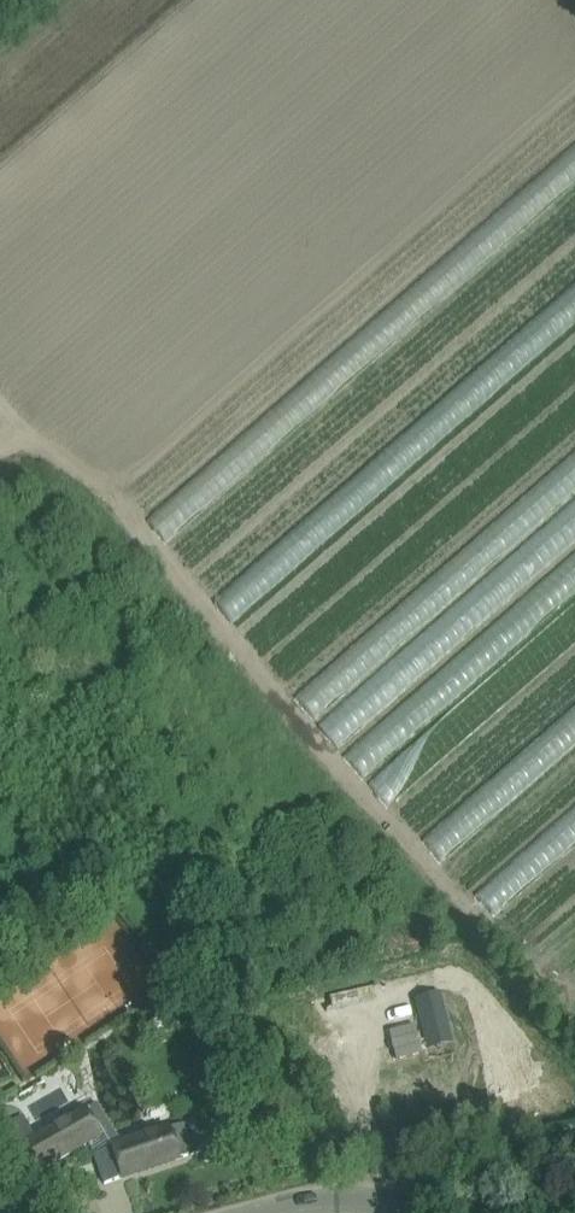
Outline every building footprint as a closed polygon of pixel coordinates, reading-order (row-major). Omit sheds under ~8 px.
[(87,1144),(94,1155),(104,1185),(201,1152),(191,1122),(107,1150),(84,1111),(33,1140),(21,1118),(5,1127),(33,1175),(87,1144)]
